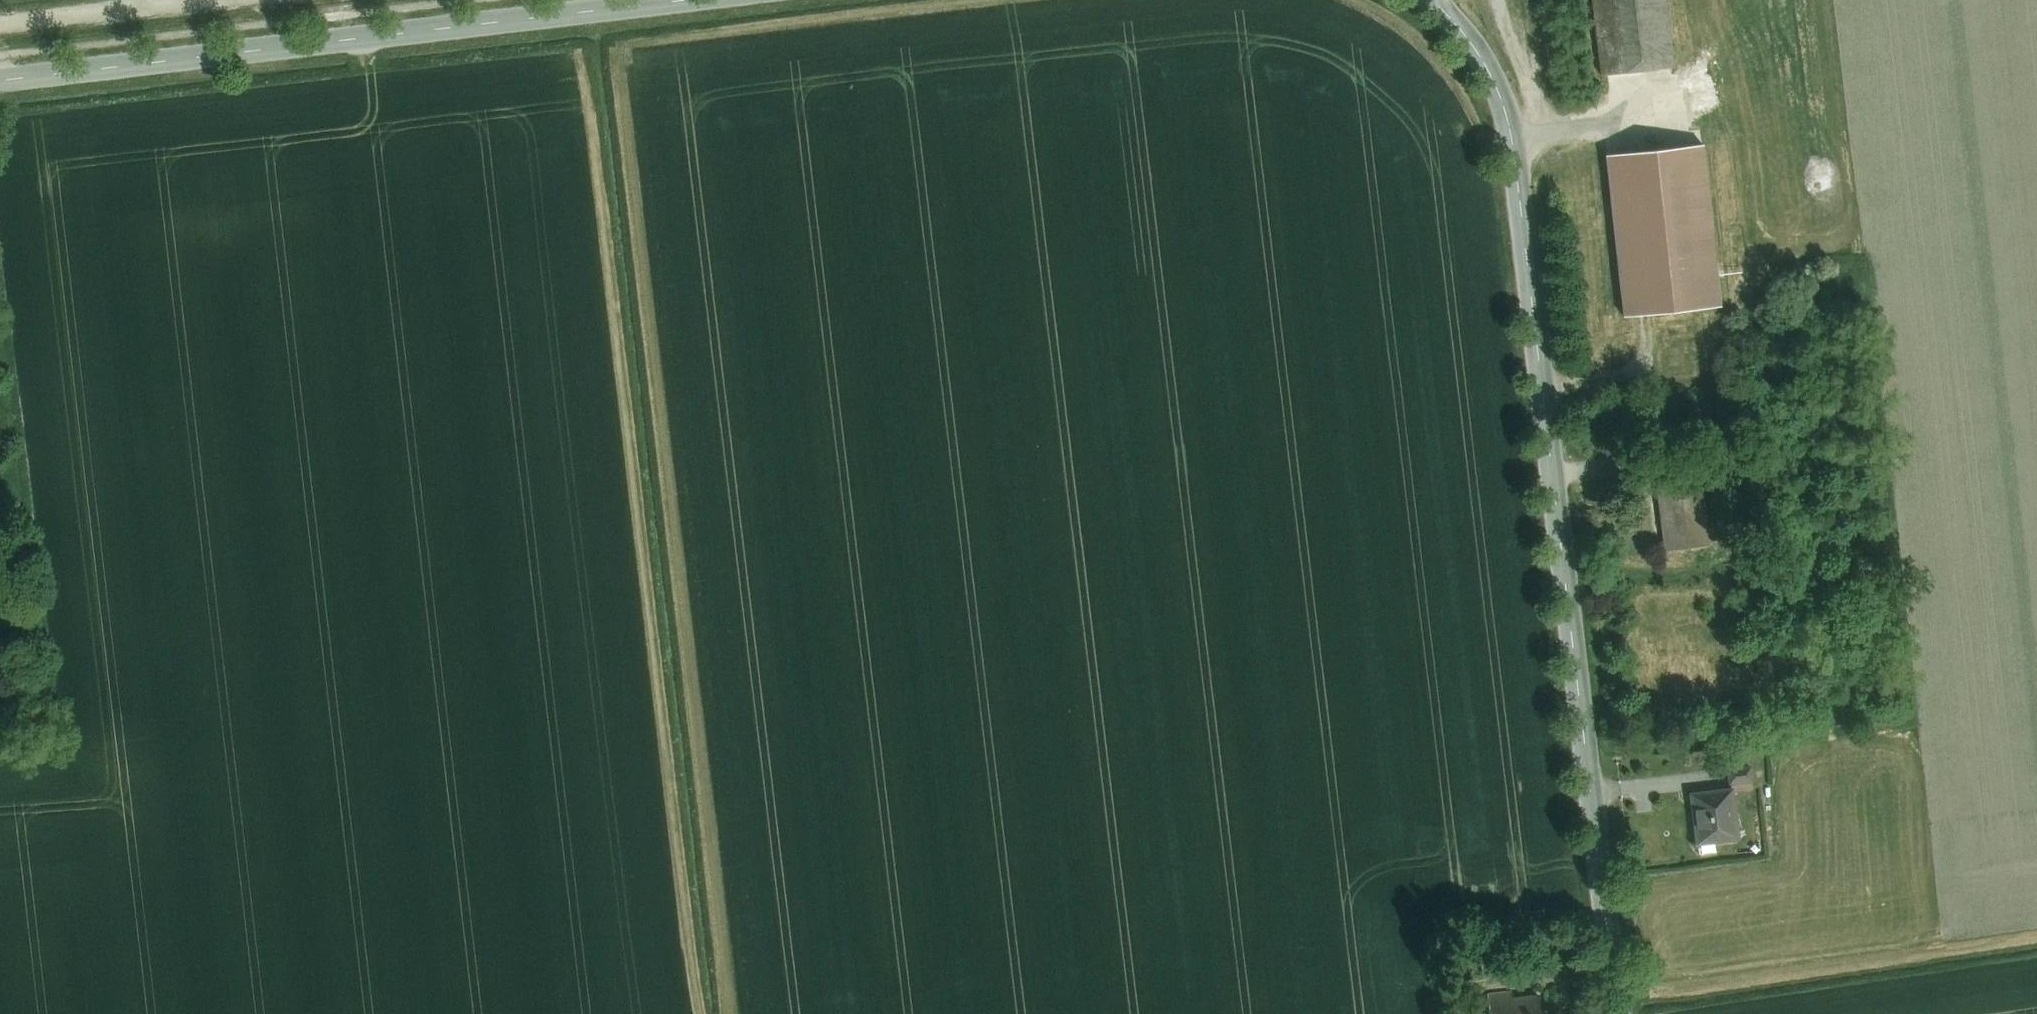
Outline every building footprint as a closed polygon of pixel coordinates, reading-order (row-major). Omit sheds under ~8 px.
[(1601,73),(1676,66),(1671,0),(1594,0),(1601,73)] [(1706,145),(1608,156),(1625,316),(1723,305),(1706,145)] [(1701,487),(1663,491),(1670,552),(1708,548),(1701,487)] [(1694,797),(1699,831),(1742,825),(1738,792),(1694,797)] [(1498,1006),(1499,1013),(1551,1013),(1549,1001),(1498,1006)]
